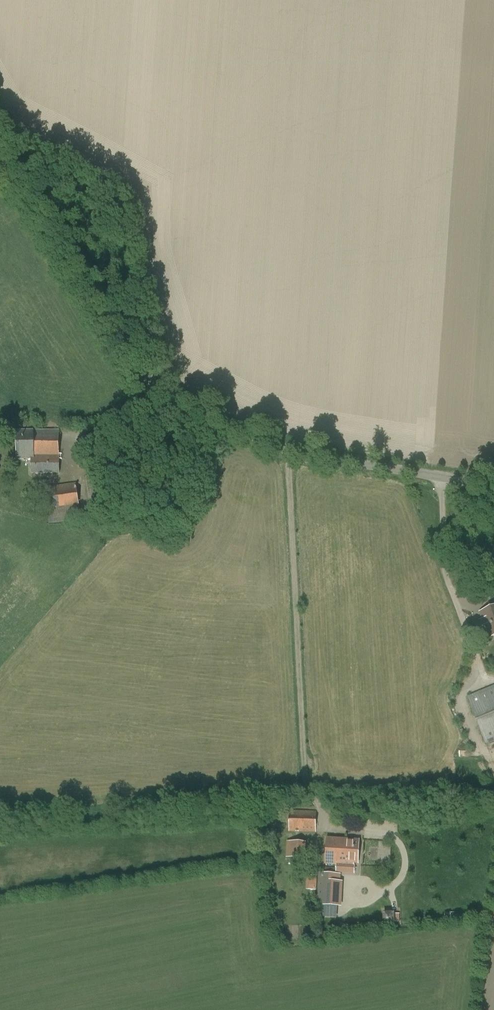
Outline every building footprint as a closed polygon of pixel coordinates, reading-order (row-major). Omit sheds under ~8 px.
[(34,431),(17,431),(17,459),(32,459),(32,474),(59,474),(59,430),(34,430),(34,431)] [(86,477),(89,502),(106,499),(103,475),(86,477)] [(50,509),(50,515),(49,515),(49,524),(82,520),(80,506),(76,483),(47,487),(50,509)] [(479,612),(489,638),(493,636),(493,606),(479,612)] [(486,744),(493,741),(493,686),(466,697),(486,744)] [(316,813),(291,812),(290,831),(315,832),(316,813)] [(325,864),(337,864),(337,856),(342,856),(342,852),(347,852),(347,848),(347,846),(347,839),(327,838),(325,864)] [(337,856),(337,864),(346,865),(346,863),(358,864),(359,840),(347,839),(347,846),(347,848),(347,852),(342,852),(342,856),(337,856)] [(288,841),(287,857),(308,858),(309,842),(288,841)] [(340,875),(320,874),(318,905),(339,906),(340,875)] [(316,891),(317,877),(307,876),(306,890),(316,891)] [(393,922),(392,914),(384,914),(385,922),(393,922)]
